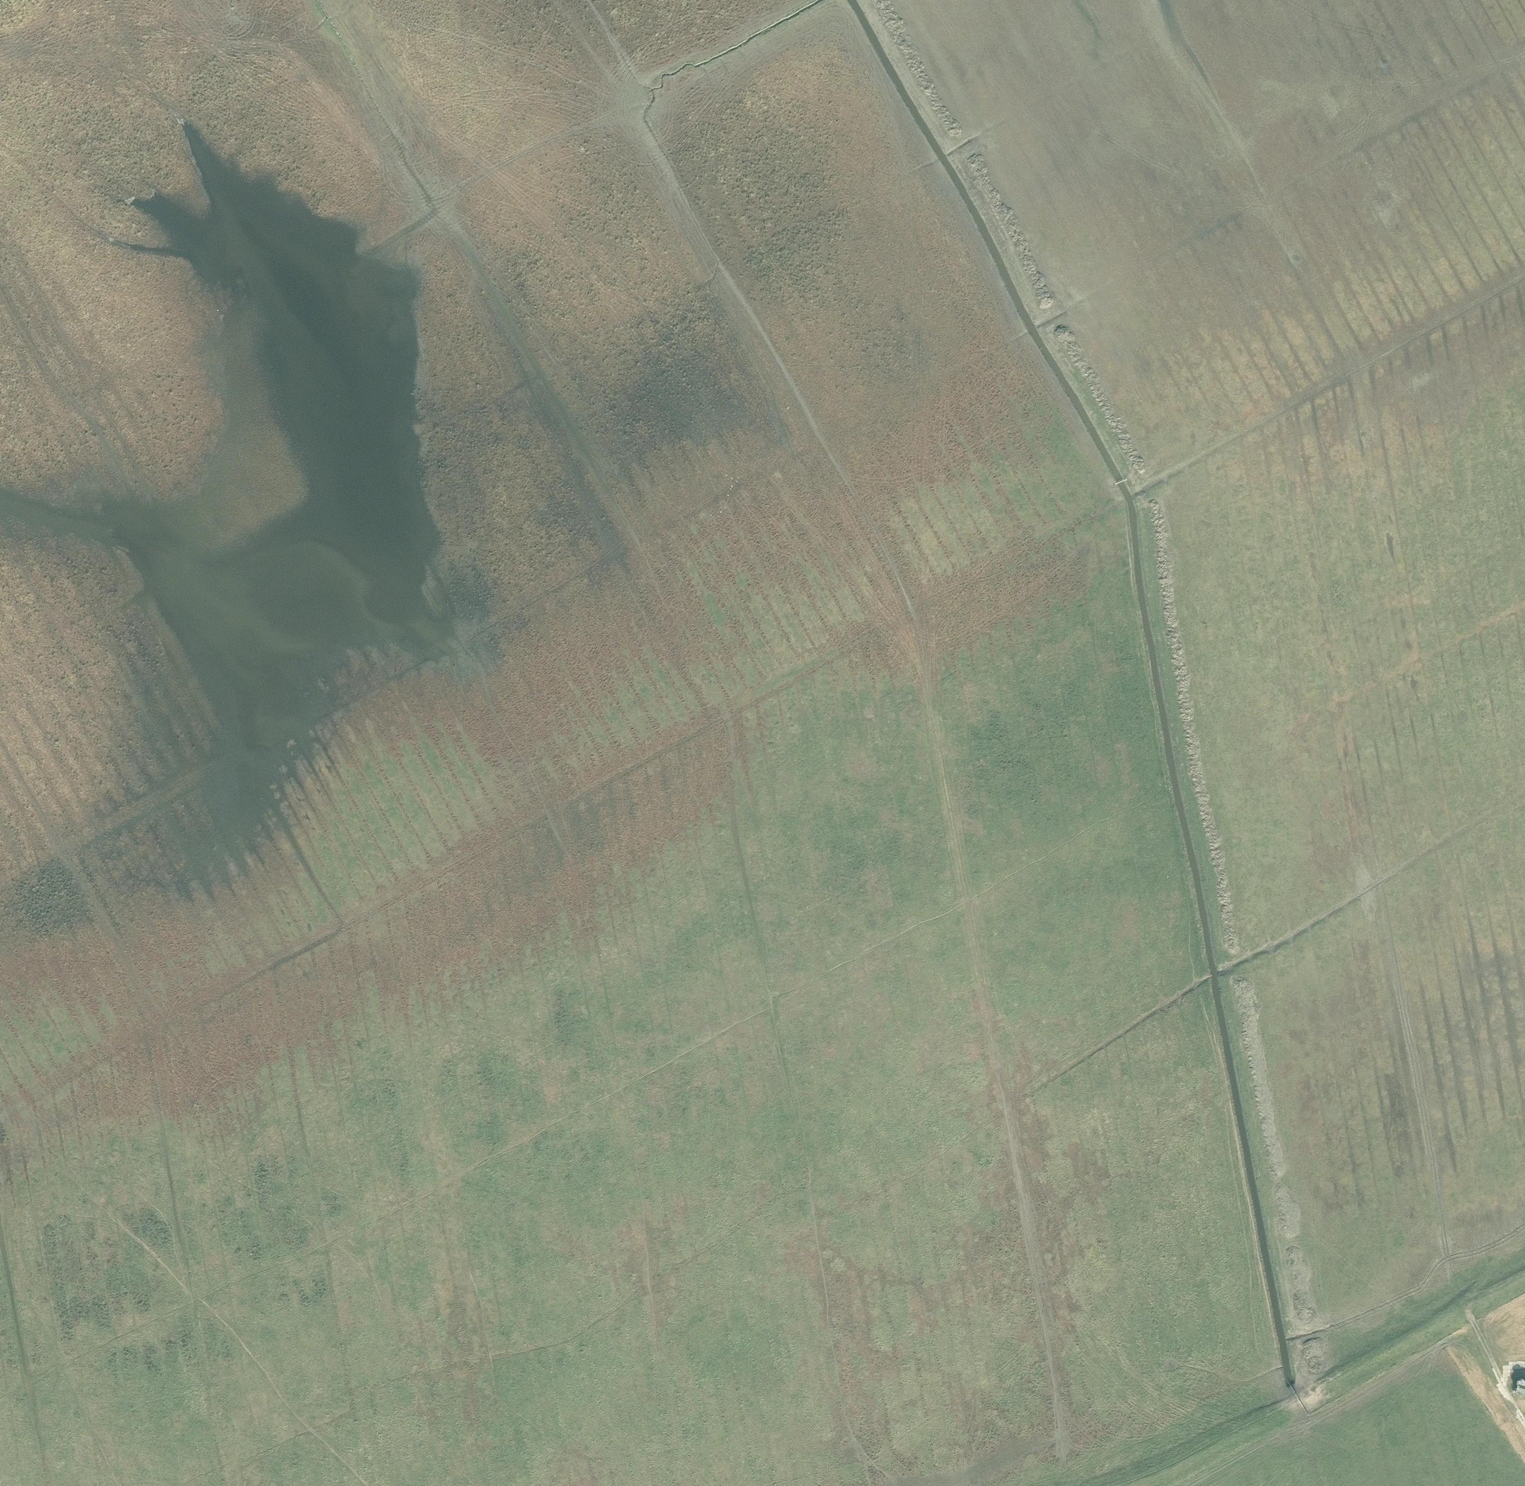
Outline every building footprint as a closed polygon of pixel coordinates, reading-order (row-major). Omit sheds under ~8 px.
[(1524,1379),(1521,1378),(1518,1380),(1517,1383),(1519,1386),(1516,1392),(1524,1395),(1524,1381),(1524,1379)]
